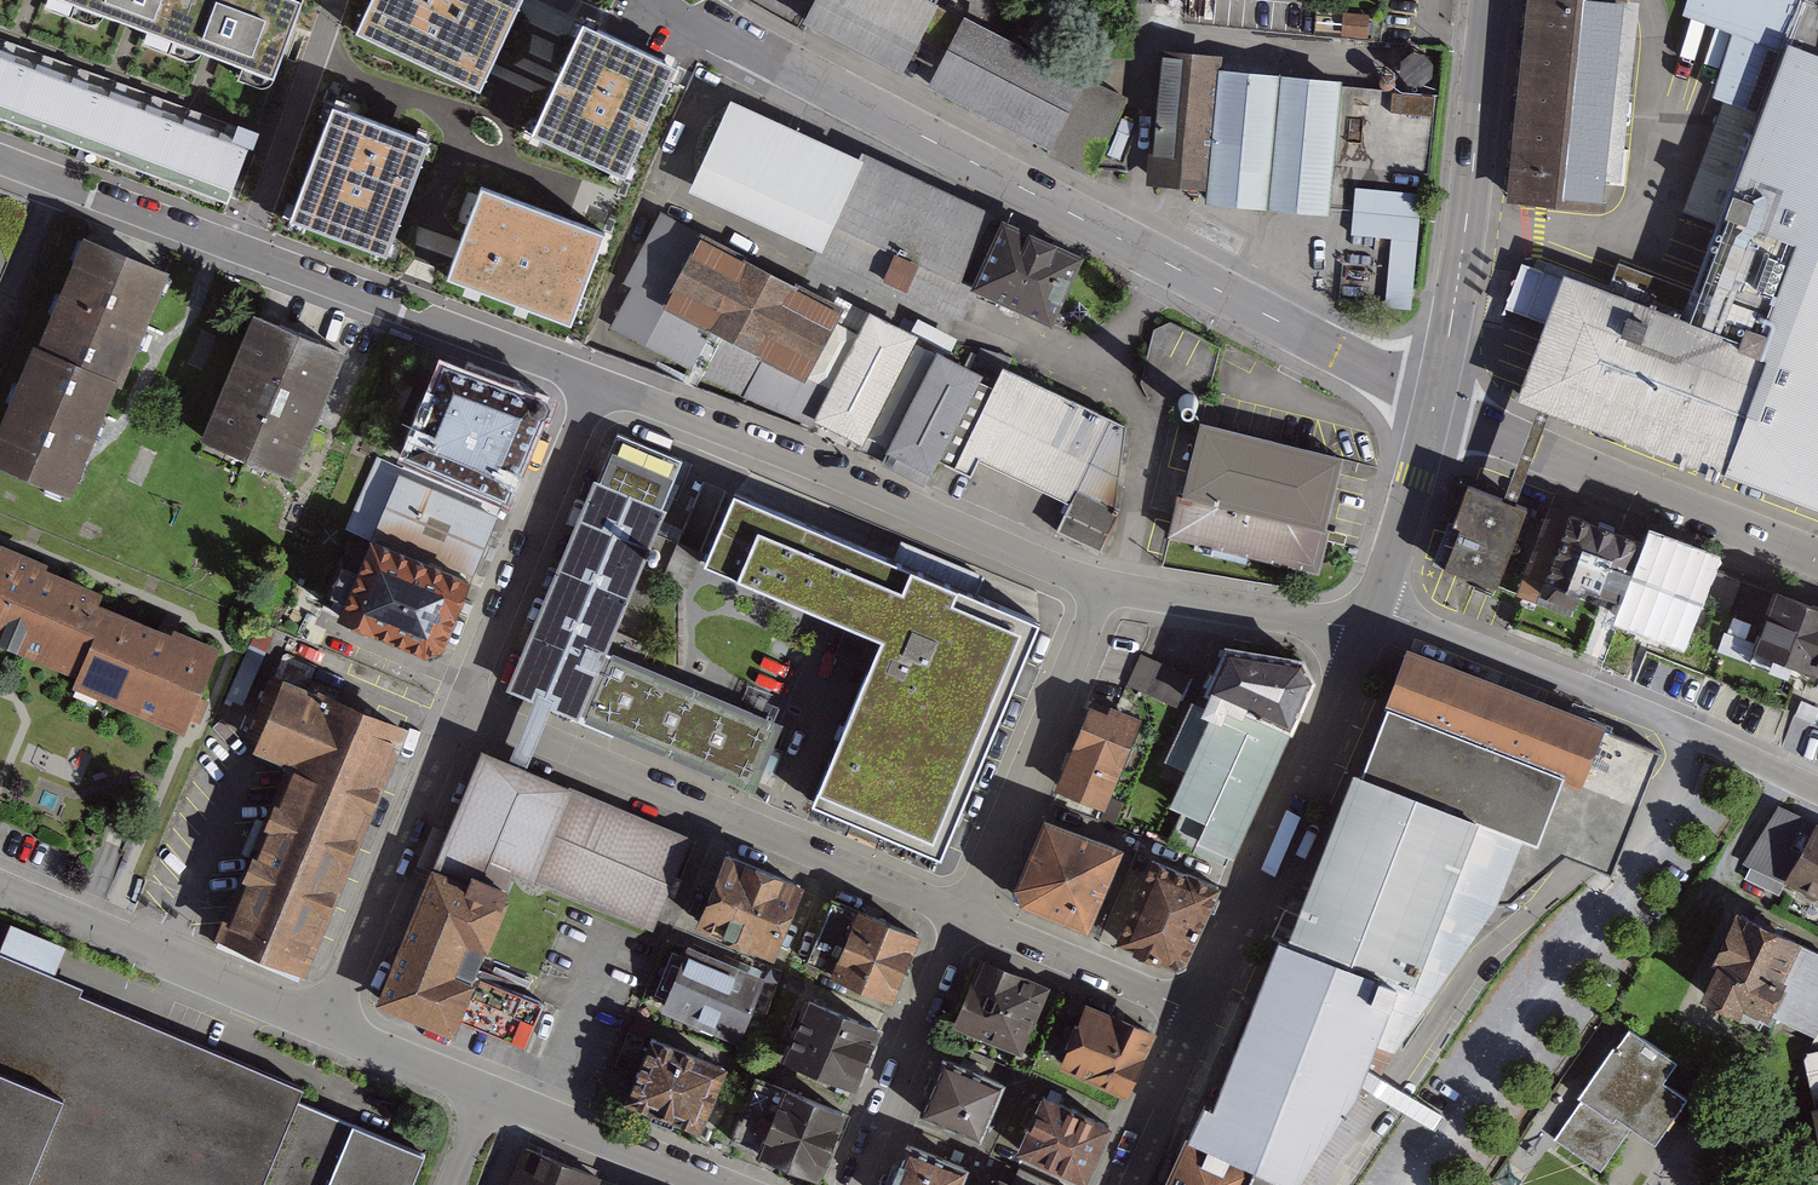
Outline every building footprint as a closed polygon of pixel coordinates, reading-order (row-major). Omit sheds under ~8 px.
[(276,98),(312,0),(11,0),(276,98)] [(357,35),(480,92),(523,0),(374,0),(357,35)] [(805,20),(903,73),(922,39),(937,10),(939,7),(940,0),(815,0),(805,20)] [(1515,202),(1606,212),(1631,0),(1539,0),(1515,202)] [(1700,15),(1810,54),(1817,30),(1817,0),(1705,0),(1700,15)] [(937,10),(922,39),(950,54),(965,24),(937,10)] [(1093,170),(1129,100),(1087,79),(967,20),(965,24),(950,54),(934,86),(1093,170)] [(673,71),(584,28),(531,137),(620,180),(673,71)] [(1810,54),(1817,57),(1817,30),(1810,54)] [(1750,33),(1728,97),(1783,116),(1742,236),(1817,262),(1817,57),(1810,54),(1750,33)] [(0,46),(0,129),(237,220),(266,147),(0,46)] [(1445,89),(1449,84),(1452,76),(1452,69),(1449,62),(1445,57),(1439,53),(1432,51),(1425,51),(1419,54),(1413,58),(1409,64),(1408,72),(1408,79),(1412,86),(1417,91),(1424,94),(1431,95),(1438,94),(1445,89)] [(1227,66),(1166,62),(1157,184),(1218,188),(1226,83),(1227,66)] [(1349,92),(1226,83),(1218,188),(1217,205),(1340,214),(1343,179),(1349,92)] [(1431,97),(1349,92),(1343,179),(1425,185),(1431,97)] [(1783,116),(1728,97),(1685,215),(1742,236),(1783,116)] [(872,166),(738,100),(695,185),(832,251),(872,166)] [(430,147),(335,111),(293,223),(387,258),(430,147)] [(1005,229),(872,166),(832,251),(964,314),(976,289),(1005,229)] [(481,191),(448,281),(571,326),(604,236),(481,191)] [(1424,205),(1366,201),(1364,237),(1395,240),(1390,306),(1416,308),(1424,205)] [(874,318),(660,215),(603,323),(748,396),(820,427),(874,318)] [(1083,265),(1005,229),(976,289),(1054,325),(1083,265)] [(178,272),(84,233),(39,347),(118,380),(135,385),(151,343),(178,272)] [(1742,236),(1712,331),(1801,362),(1817,368),(1817,262),(1742,236)] [(1712,331),(1527,265),(1510,312),(1553,327),(1526,405),(1755,486),(1801,362),(1712,331)] [(880,308),(820,427),(881,457),(941,339),(880,308)] [(339,354),(257,320),(205,442),(288,476),(298,451),(339,354)] [(993,365),(941,339),(881,457),(933,484),(993,365)] [(118,380),(39,347),(29,342),(0,418),(0,465),(70,494),(94,437),(118,380)] [(1801,362),(1755,486),(1817,509),(1817,368),(1801,362)] [(443,365),(406,448),(509,494),(546,410),(443,365)] [(1133,422),(1016,370),(964,466),(988,480),(996,461),(1060,494),(1047,526),(1101,546),(1117,510),(1133,422)] [(1183,414),(1186,415),(1190,415),(1193,414),(1196,412),(1199,409),(1200,406),(1200,402),(1198,399),(1196,396),(1193,394),(1189,393),(1186,394),(1182,395),(1180,398),(1178,401),(1178,404),(1178,408),(1180,411),(1183,414)] [(1202,426),(1184,504),(1324,538),(1342,459),(1202,426)] [(705,465),(618,429),(510,686),(541,698),(559,706),(759,790),(789,718),(627,651),(705,465)] [(365,532),(477,578),(508,504),(380,451),(349,525),(365,532)] [(1523,595),(1559,510),(1476,476),(1458,519),(1466,522),(1448,564),(1523,595)] [(1063,614),(743,480),(707,564),(887,639),(820,797),(961,856),(1063,614)] [(1184,504),(1176,504),(1165,553),(1314,583),(1324,538),(1184,504)] [(1655,606),(1676,553),(1576,515),(1549,586),(1560,590),(1554,606),(1602,624),(1615,591),(1655,606)] [(365,532),(331,613),(431,655),(447,650),(477,578),(365,532)] [(4,551),(0,561),(0,637),(95,679),(126,614),(129,608),(4,551)] [(1693,623),(1716,569),(1676,553),(1655,606),(1693,623)] [(1734,612),(1747,580),(1721,570),(1709,602),(1734,612)] [(1769,626),(1783,593),(1747,580),(1734,612),(1769,626)] [(1783,593),(1769,626),(1758,650),(1817,674),(1817,607),(1783,593)] [(235,664),(126,614),(95,679),(92,685),(202,736),(235,664)] [(1576,766),(1595,721),(1598,714),(1410,638),(1389,690),(1576,766)] [(1164,660),(1141,650),(1129,680),(1151,689),(1164,660)] [(1311,689),(1301,663),(1226,652),(1201,712),(1192,709),(1168,762),(1195,776),(1177,813),(1185,817),(1172,843),(1229,867),(1311,689)] [(293,764),(270,819),(357,856),(411,730),(323,693),(330,677),(288,659),(251,746),(293,764)] [(1196,674),(1164,660),(1151,689),(1184,703),(1196,674)] [(1389,690),(1359,768),(1522,833),(1496,899),(1512,898),(1565,852),(1583,858),(1610,868),(1633,813),(1658,746),(1595,721),(1576,766),(1389,690)] [(559,706),(541,698),(512,767),(529,775),(559,706)] [(1145,731),(1092,709),(1059,787),(1112,809),(1145,731)] [(493,760),(457,849),(536,880),(657,931),(694,844),(529,775),(512,767),(493,760)] [(1359,768),(1354,766),(1288,928),(1433,989),(1496,899),(1522,833),(1359,768)] [(1777,807),(1744,875),(1817,911),(1817,827),(1777,807)] [(357,856),(270,819),(218,936),(308,974),(357,856)] [(1116,853),(1044,824),(1019,885),(1023,905),(1084,930),(1116,853)] [(396,992),(539,1052),(556,1011),(493,984),(536,880),(457,849),(396,992)] [(802,888),(729,858),(702,926),(775,955),(802,888)] [(1214,887),(1153,862),(1120,942),(1179,966),(1214,887)] [(925,934),(854,905),(827,971),(897,1000),(925,934)] [(1777,1018),(1807,951),(1737,920),(1704,994),(1741,1010),(1744,1003),(1777,1018)] [(1189,1129),(1253,1158),(1242,1184),(1291,1184),(1359,1080),(1365,1065),(1376,1039),(1395,1046),(1433,989),(1288,928),(1214,1096),(1206,1093),(1189,1129)] [(1807,951),(1777,1018),(1817,1035),(1817,955),(1807,951)] [(763,982),(694,954),(669,1013),(739,1041),(763,982)] [(0,959),(0,1184),(428,1184),(445,1147),(0,959)] [(1056,989),(989,961),(962,1023),(1029,1052),(1056,989)] [(879,1025),(812,996),(787,1053),(854,1083),(879,1025)] [(1154,1031),(1086,1004),(1062,1064),(1129,1091),(1154,1031)] [(1675,1062),(1628,1029),(1553,1137),(1599,1169),(1628,1128),(1652,1145),(1685,1098),(1662,1082),(1675,1062)] [(651,1041),(633,1034),(622,1066),(640,1073),(651,1041)] [(723,1065),(658,1041),(635,1104),(701,1128),(723,1065)] [(1010,1086),(946,1057),(921,1112),(986,1141),(1010,1086)] [(845,1113),(784,1086),(755,1152),(816,1179),(845,1113)] [(1118,1120),(1051,1090),(1025,1147),(1092,1177),(1118,1120)] [(1189,1129),(1163,1184),(1242,1184),(1253,1158),(1189,1129)] [(908,1145),(890,1184),(964,1184),(970,1173),(908,1145)] [(531,1155),(520,1184),(609,1184),(531,1155)]
